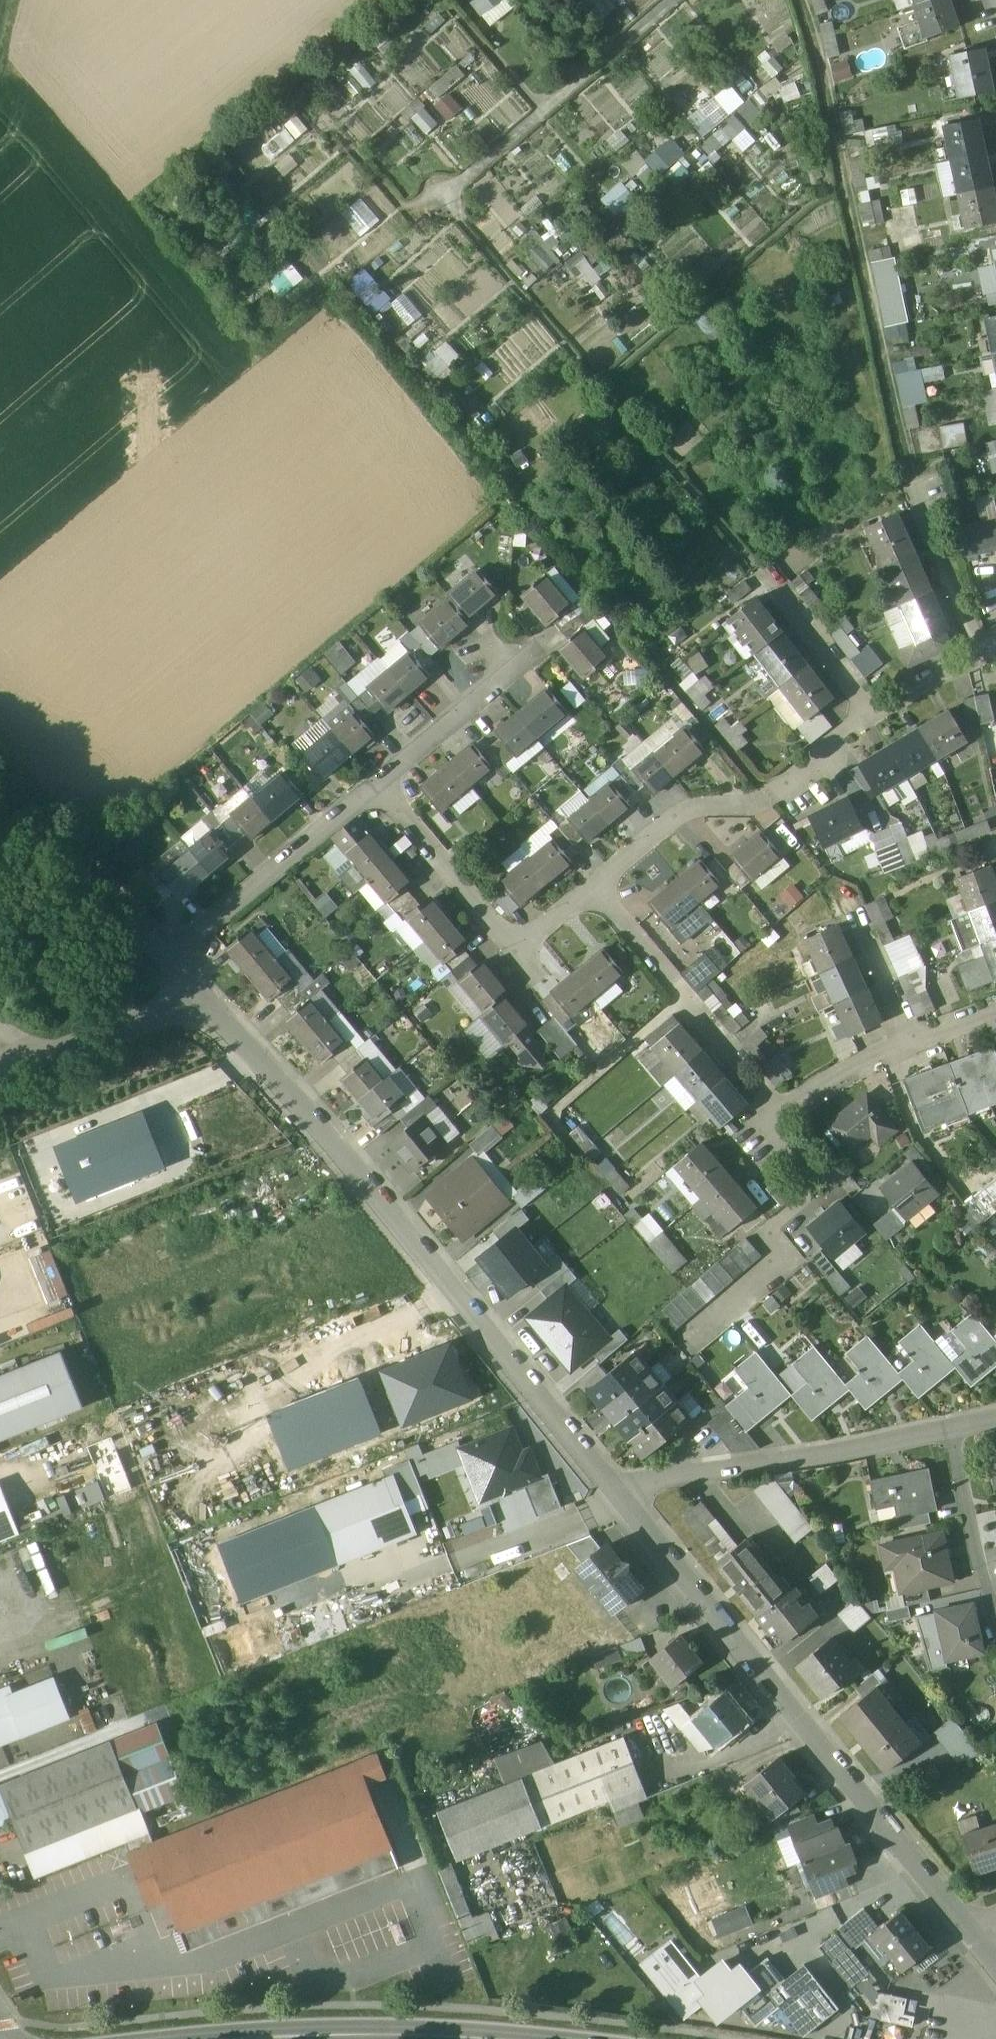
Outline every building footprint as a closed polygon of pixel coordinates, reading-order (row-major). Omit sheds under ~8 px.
[(517,4),(514,0),(470,0),(490,25),(517,4)] [(914,5),(919,21),(925,38),(924,38),(924,40),(927,39),(959,27),(959,26),(957,26),(948,0),(928,0),(914,5)] [(822,1),(812,5),(816,16),(826,12),(822,1)] [(919,21),(898,28),(906,50),(928,42),(927,39),(924,40),(924,38),(925,38),(919,21)] [(832,34),(830,23),(819,25),(821,37),(832,34)] [(832,34),(821,37),(826,59),(837,56),(832,34)] [(985,49),(948,57),(949,58),(950,58),(958,99),(957,99),(957,100),(993,92),(993,91),(992,91),(983,51),(985,50),(985,49)] [(780,87),(786,100),(801,94),(796,81),(780,87)] [(449,91),(435,104),(449,119),(463,106),(449,91)] [(413,116),(426,132),(438,122),(425,107),(413,116)] [(851,112),(841,114),(843,125),(854,123),(851,112)] [(744,150),(757,138),(735,114),(704,143),(714,153),(731,137),(744,150)] [(980,119),(944,126),(944,128),(945,127),(952,161),(986,154),(979,120),(980,120),(980,119)] [(854,123),(843,125),(845,136),(865,132),(863,121),(854,123)] [(887,128),(865,132),(868,148),(890,143),(887,128)] [(645,158),(638,150),(625,161),(648,186),(686,150),(671,135),(645,158)] [(986,154),(952,161),(960,195),(993,188),(986,154)] [(866,180),(861,158),(850,161),(855,183),(866,180)] [(866,180),(855,183),(857,194),(868,191),(866,180)] [(616,211),(632,192),(619,181),(603,200),(616,211)] [(960,195),(967,229),(965,229),(965,230),(995,224),(995,204),(993,188),(960,195)] [(361,234),(380,219),(363,197),(343,211),(361,234)] [(871,203),(859,206),(862,217),(873,214),(871,203)] [(873,214),(862,217),(864,228),(884,224),(882,213),(873,214)] [(888,247),(869,252),(871,263),(891,258),(888,247)] [(577,251),(569,264),(596,283),(605,271),(577,251)] [(891,258),(871,263),(884,326),(908,321),(895,258),(891,258)] [(979,268),(985,294),(995,292),(995,266),(995,265),(979,268)] [(363,295),(372,311),(391,299),(381,284),(363,295)] [(986,320),(986,321),(988,321),(995,354),(995,318),(986,320)] [(904,324),(885,328),(888,339),(907,335),(904,324)] [(422,360),(437,376),(461,354),(446,338),(422,360)] [(903,361),(893,364),(896,375),(906,372),(903,361)] [(941,365),(917,370),(920,385),(944,380),(941,365)] [(912,395),(901,398),(903,408),(914,405),(912,395)] [(919,427),(914,405),(903,408),(908,430),(919,427)] [(962,423),(939,427),(943,449),(966,445),(962,423)] [(991,494),(973,498),(979,524),(995,520),(993,508),(994,508),(991,494)] [(973,498),(952,502),(958,528),(979,524),(973,498)] [(896,516),(863,531),(863,532),(865,531),(881,569),(912,555),(895,518),(897,517),(896,516)] [(995,520),(979,524),(958,528),(965,558),(995,551),(995,520)] [(912,555),(881,569),(898,607),(929,594),(912,555)] [(478,571),(447,596),(451,601),(467,620),(497,594),(478,571)] [(805,573),(789,585),(797,595),(805,588),(812,583),(805,573)] [(546,576),(522,596),(548,627),(553,623),(571,607),(546,576)] [(818,605),(805,588),(797,595),(810,611),(818,605)] [(929,594),(898,607),(904,622),(915,645),(913,646),(914,647),(943,634),(947,632),(947,631),(946,632),(929,594)] [(754,600),(725,622),(726,623),(727,622),(737,634),(753,654),(779,634),(754,602),(755,601),(754,600)] [(451,601),(420,626),(439,649),(470,624),(467,620),(451,601)] [(825,614),(818,605),(810,611),(817,620),(825,614)] [(571,607),(553,623),(560,631),(579,616),(571,607)] [(579,616),(560,631),(569,641),(583,629),(587,626),(579,616)] [(588,625),(601,644),(609,639),(596,620),(588,625)] [(841,621),(827,633),(835,644),(844,638),(850,633),(841,621)] [(915,645),(904,622),(889,629),(907,669),(945,652),(947,644),(943,634),(914,647),(913,646),(915,645)] [(609,660),(583,629),(569,641),(559,649),(585,680),(609,660)] [(753,654),(737,634),(727,641),(743,662),(753,655),(753,654)] [(779,634),(753,654),(753,655),(779,688),(805,667),(779,634)] [(857,655),(844,638),(835,644),(848,661),(857,655)] [(341,640),(326,651),(342,671),(356,660),(341,640)] [(435,664),(419,646),(410,653),(426,671),(435,664)] [(878,667),(864,649),(857,655),(848,661),(862,679),(878,667)] [(699,650),(687,658),(696,671),(708,663),(699,650)] [(410,653),(389,671),(408,695),(430,676),(426,671),(410,653)] [(805,667),(779,688),(783,693),(805,721),(817,712),(832,700),(832,699),(830,700),(805,667)] [(389,671),(367,689),(382,707),(387,712),(408,695),(389,671)] [(701,695),(687,678),(679,685),(693,702),(701,695)] [(345,682),(336,689),(346,702),(348,705),(357,697),(345,682)] [(367,689),(357,697),(373,716),(382,707),(367,689)] [(548,690),(517,716),(536,739),(568,713),(548,690)] [(805,721),(783,693),(772,702),(794,730),(796,729),(805,721)] [(709,704),(701,695),(693,702),(701,711),(709,704)] [(989,695),(975,698),(979,720),(981,725),(995,721),(989,695)] [(357,697),(348,705),(355,713),(363,723),(373,716),(357,697)] [(975,698),(963,700),(967,722),(979,720),(975,698)] [(346,702),(324,720),(333,731),(355,713),(348,705),(346,702)] [(805,721),(796,729),(809,745),(831,729),(817,712),(805,721)] [(948,713),(918,731),(936,760),(965,742),(966,744),(967,743),(948,712),(947,712),(948,713)] [(355,713),(333,731),(352,754),(374,736),(363,723),(355,713)] [(536,739),(517,716),(496,734),(500,739),(515,757),(536,739)] [(730,728),(723,719),(715,727),(722,735),(730,728)] [(324,720),(293,746),(302,757),(333,731),(324,720)] [(665,728),(645,745),(654,754),(676,736),(673,732),(670,734),(665,728)] [(705,751),(685,728),(676,736),(695,759),(705,751)] [(730,728),(722,735),(736,752),(745,745),(730,728)] [(333,731),(302,757),(321,780),(352,754),(333,731)] [(918,731),(889,748),(906,778),(936,760),(918,731)] [(676,736),(654,754),(674,777),(695,759),(676,736)] [(500,739),(490,747),(505,765),(515,757),(500,739)] [(474,745),(451,763),(471,787),(493,768),(482,754),(474,745)] [(645,745),(624,762),(632,772),(654,754),(645,745)] [(490,747),(482,754),(493,768),(497,772),(505,765),(490,747)] [(889,748),(859,766),(858,765),(857,765),(876,797),(877,796),(876,795),(891,786),(906,778),(889,748)] [(654,754),(632,772),(644,786),(652,795),(674,777),(654,754)] [(644,786),(632,772),(624,762),(620,758),(611,765),(620,776),(635,794),(644,786)] [(451,763),(421,789),(440,812),(471,787),(451,763)] [(303,794),(284,771),(252,798),(272,821),(303,794)] [(635,794),(620,776),(611,783),(627,802),(635,794)] [(627,802),(611,783),(589,802),(609,825),(631,807),(627,802)] [(891,786),(876,795),(877,796),(876,797),(883,810),(899,800),(891,786)] [(847,798),(810,815),(810,814),(808,815),(824,848),(826,848),(825,846),(861,829),(862,830),(863,830),(847,796),(846,797),(847,798)] [(272,821),(252,798),(231,815),(247,834),(251,838),(272,821)] [(589,802),(568,819),(584,838),(588,843),(609,825),(589,802)] [(228,810),(223,804),(212,813),(221,823),(231,815),(227,811),(228,810)] [(212,813),(203,820),(212,831),(221,823),(212,813)] [(247,834),(231,815),(221,823),(237,842),(247,834)] [(355,817),(333,836),(344,850),(367,831),(355,817)] [(584,838),(568,819),(558,828),(574,846),(584,838)] [(987,821),(966,829),(970,840),(991,832),(987,821)] [(237,842),(221,823),(212,831),(228,849),(237,842)] [(574,846),(558,828),(549,835),(553,840),(565,854),(574,846)] [(966,829),(955,833),(959,844),(970,840),(966,829)] [(228,849),(212,831),(190,849),(210,873),(232,854),(228,849)] [(393,862),(367,831),(344,850),(352,860),(370,881),(393,862)] [(762,831),(731,858),(735,864),(750,882),(754,878),(782,855),(762,831)] [(947,837),(937,840),(941,851),(951,847),(947,837)] [(553,840),(531,858),(550,881),(572,863),(565,854),(553,840)] [(915,861),(907,840),(895,845),(901,854),(905,865),(915,861)] [(937,840),(926,845),(930,855),(941,851),(937,840)] [(470,855),(461,844),(454,851),(463,861),(470,855)] [(895,845),(876,852),(884,873),(905,865),(901,854),(895,845)] [(190,849),(160,875),(176,894),(179,898),(210,873),(190,849)] [(782,855),(754,878),(762,888),(790,864),(782,855)] [(531,858),(500,884),(519,907),(550,881),(531,858)] [(715,859),(706,866),(722,884),(730,877),(726,872),(715,859)] [(370,881),(352,860),(342,869),(341,875),(355,892),(360,889),(370,881)] [(706,866),(702,861),(680,879),(699,903),(722,884),(706,866)] [(411,884),(393,862),(370,881),(386,902),(388,903),(407,888),(411,884)] [(750,882),(735,864),(726,872),(730,877),(741,890),(750,882)] [(957,879),(957,881),(959,880),(970,911),(995,902),(995,883),(990,868),(992,867),(991,866),(957,879)] [(160,875),(158,873),(149,880),(167,901),(176,894),(160,875)] [(699,903),(680,879),(649,905),(669,928),(699,903)] [(386,902),(370,881),(360,889),(377,909),(386,902)] [(407,888),(388,903),(395,913),(414,897),(407,888)] [(326,915),(339,905),(328,890),(314,899),(326,915)] [(414,897),(395,913),(402,921),(403,922),(407,918),(421,907),(414,897)] [(884,897),(865,906),(875,926),(886,921),(893,918),(884,897)] [(421,907),(407,918),(425,940),(449,920),(431,899),(421,907)] [(970,911),(983,944),(995,939),(995,902),(970,911)] [(699,903),(669,928),(681,943),(712,918),(699,903)] [(425,940),(407,918),(403,922),(402,921),(395,928),(399,933),(396,938),(402,945),(408,944),(413,950),(425,940)] [(449,920),(425,940),(444,962),(462,946),(467,942),(449,920)] [(895,941),(886,921),(875,926),(884,946),(895,941)] [(311,996),(323,987),(272,924),(260,933),(311,996)] [(838,925),(804,940),(805,941),(806,941),(814,958),(820,972),(851,957),(837,926),(838,926),(838,925)] [(276,959),(250,927),(226,947),(253,979),(276,959)] [(895,941),(884,946),(888,956),(898,977),(909,972),(924,966),(910,935),(895,941)] [(983,944),(987,955),(995,978),(995,977),(995,939),(983,944)] [(425,940),(413,950),(431,972),(444,962),(425,940)] [(462,946),(444,962),(451,971),(470,956),(462,946)] [(604,950),(574,976),(593,999),(624,973),(604,950)] [(705,953),(680,974),(696,992),(712,979),(721,971),(705,953)] [(957,966),(967,992),(995,981),(995,979),(995,978),(987,955),(957,966)] [(851,957),(820,972),(821,972),(829,990),(835,1003),(866,989),(851,957)] [(820,972),(814,958),(803,963),(810,978),(821,972),(820,972)] [(294,980),(276,959),(253,979),(270,999),(275,995),(294,980)] [(508,992),(482,961),(459,980),(485,1011),(504,995),(508,992)] [(909,972),(898,977),(907,997),(918,992),(909,972)] [(574,976),(552,993),(557,999),(571,1017),(593,999),(574,976)] [(727,997),(712,979),(696,992),(712,1010),(721,1003),(727,997)] [(294,980),(275,995),(284,1005),(302,990),(294,980)] [(918,992),(907,997),(917,1018),(936,1009),(926,988),(918,992)] [(866,989),(835,1003),(835,1004),(844,1022),(850,1035),(848,1035),(849,1037),(882,1021),(882,1020),(880,1020),(866,989)] [(302,990),(284,1005),(291,1014),(309,998),(302,990)] [(829,990),(814,997),(821,1011),(835,1004),(835,1003),(829,990)] [(530,1027),(504,995),(485,1011),(481,1015),(507,1046),(526,1031),(530,1027)] [(328,1021),(309,998),(291,1014),(286,1018),(304,1041),(328,1021)] [(571,1017),(557,999),(547,1007),(555,1017),(562,1025),(571,1017)] [(734,1019),(721,1003),(712,1010),(725,1026),(734,1019)] [(734,1019),(725,1026),(733,1035),(749,1021),(742,1013),(734,1019)] [(674,1014),(656,1030),(663,1039),(679,1025),(681,1023),(674,1014)] [(507,1046),(481,1015),(465,1028),(491,1059),(507,1046)] [(562,1025),(555,1017),(538,1030),(561,1059),(578,1045),(562,1025)] [(345,1041),(328,1021),(304,1041),(321,1061),(331,1054),(345,1041)] [(844,1022),(834,1027),(840,1039),(848,1035),(850,1035),(844,1022)] [(702,1052),(679,1025),(663,1039),(654,1047),(676,1074),(702,1052)] [(536,1043),(526,1031),(512,1042),(522,1054),(521,1063),(543,1065),(544,1044),(536,1043)] [(750,1037),(741,1045),(748,1054),(758,1045),(750,1037)] [(345,1041),(331,1054),(339,1064),(358,1049),(349,1038),(345,1041)] [(395,1070),(369,1039),(358,1049),(364,1057),(383,1080),(389,1076),(395,1070)] [(772,1062),(758,1045),(748,1054),(762,1070),(772,1062)] [(970,1055),(988,1099),(995,1096),(995,1055),(992,1046),(970,1055)] [(676,1074),(654,1047),(641,1058),(664,1085),(677,1074),(676,1074)] [(358,1049),(339,1064),(346,1072),(364,1057),(358,1049)] [(724,1078),(702,1052),(676,1074),(677,1074),(699,1100),(724,1078)] [(970,1055),(948,1063),(966,1108),(988,1099),(970,1055)] [(772,1062),(762,1070),(777,1087),(793,1073),(779,1056),(772,1062)] [(383,1080),(364,1057),(346,1072),(341,1077),(360,1099),(383,1080)] [(948,1063),(904,1081),(924,1132),(968,1115),(966,1108),(948,1063)] [(416,1090),(398,1068),(395,1070),(389,1076),(407,1097),(416,1090)] [(407,1097),(389,1076),(383,1080),(401,1102),(407,1097)] [(747,1105),(724,1078),(699,1100),(702,1104),(722,1127),(747,1105)] [(401,1102),(383,1080),(360,1099),(369,1111),(378,1121),(401,1102)] [(424,1099),(416,1090),(407,1097),(401,1102),(409,1111),(424,1099)] [(868,1094),(829,1125),(851,1152),(872,1134),(879,1143),(896,1130),(868,1094)] [(438,1106),(429,1095),(424,1099),(409,1111),(401,1118),(408,1128),(423,1117),(423,1118),(437,1106),(438,1106)] [(722,1127),(702,1104),(695,1111),(714,1134),(722,1127)] [(459,1133),(437,1106),(423,1118),(445,1145),(459,1133)] [(378,1121),(369,1111),(364,1115),(373,1125),(378,1121)] [(55,1146),(77,1202),(166,1168),(144,1112),(55,1146)] [(423,1118),(423,1117),(408,1128),(390,1143),(413,1170),(445,1145),(423,1118)] [(492,1125),(469,1144),(478,1154),(479,1155),(484,1151),(501,1136),(492,1125)] [(595,1144),(580,1127),(571,1134),(586,1152),(595,1144)] [(730,1174),(703,1142),(677,1165),(704,1197),(730,1174)] [(595,1144),(586,1152),(594,1161),(602,1153),(595,1144)] [(501,1171),(484,1151),(479,1155),(478,1154),(472,1159),(490,1181),(501,1171)] [(472,1159),(428,1195),(446,1217),(490,1181),(472,1159)] [(610,1162),(601,1169),(608,1177),(617,1170),(610,1162)] [(938,1194),(913,1163),(882,1189),(895,1205),(907,1220),(938,1194)] [(631,1187),(617,1170),(608,1177),(623,1195),(631,1187)] [(518,1192),(501,1171),(490,1181),(507,1203),(514,1198),(513,1196),(518,1192)] [(758,1207),(730,1174),(704,1197),(708,1202),(716,1211),(732,1229),(758,1207)] [(518,1192),(513,1196),(514,1198),(522,1208),(545,1189),(536,1178),(518,1192)] [(986,1186),(995,1198),(995,1178),(986,1186)] [(490,1181),(446,1217),(464,1239),(507,1203),(490,1181)] [(790,1197),(776,1181),(767,1188),(781,1205),(790,1197)] [(963,1205),(980,1226),(995,1213),(995,1198),(986,1186),(963,1205)] [(708,1202),(699,1209),(707,1219),(716,1211),(708,1202)] [(840,1203),(809,1228),(834,1259),(865,1234),(840,1203)] [(908,1221),(907,1220),(895,1205),(873,1223),(886,1239),(908,1221)] [(494,1232),(501,1241),(516,1229),(529,1219),(522,1210),(494,1232)] [(658,1236),(645,1219),(635,1228),(649,1244),(658,1236)] [(480,1259),(494,1276),(531,1247),(516,1229),(501,1241),(480,1259)] [(672,1241),(664,1231),(658,1236),(667,1245),(672,1241)] [(667,1245),(658,1236),(649,1244),(664,1262),(674,1253),(667,1245)] [(761,1256),(746,1238),(736,1246),(752,1264),(761,1256)] [(752,1264),(736,1246),(727,1254),(743,1272),(752,1264)] [(546,1266),(531,1247),(494,1276),(510,1296),(531,1279),(546,1266)] [(837,1273),(820,1251),(811,1259),(828,1280),(837,1273)] [(743,1272),(727,1254),(718,1262),(734,1280),(743,1272)] [(541,1291),(569,1268),(559,1256),(546,1266),(531,1279),(541,1291)] [(734,1280),(718,1262),(709,1269),(725,1288),(734,1280)] [(569,1268),(541,1291),(549,1300),(566,1286),(577,1277),(569,1268)] [(725,1288),(709,1269),(700,1277),(716,1295),(725,1288)] [(571,1283),(590,1306),(597,1299),(579,1277),(571,1283)] [(706,1303),(691,1285),(682,1293),(697,1311),(706,1303)] [(527,1318),(549,1345),(588,1313),(566,1286),(549,1300),(527,1318)] [(697,1311),(682,1293),(673,1301),(688,1319),(697,1311)] [(688,1319),(673,1301),(663,1309),(679,1327),(688,1319)] [(679,1327),(663,1309),(654,1316),(669,1335),(679,1327)] [(609,1338),(588,1313),(549,1345),(571,1370),(593,1352),(609,1338)] [(973,1314),(950,1332),(965,1351),(950,1363),(954,1368),(970,1387),(995,1367),(995,1342),(973,1314)] [(950,1363),(919,1325),(898,1342),(907,1354),(905,1355),(907,1358),(910,1356),(913,1361),(897,1374),(902,1379),(917,1398),(954,1368),(950,1363)] [(609,1338),(593,1352),(601,1362),(629,1339),(621,1329),(609,1338)] [(897,1374),(867,1336),(845,1354),(860,1373),(844,1385),(848,1389),(864,1409),(902,1379),(897,1374)] [(383,1372),(406,1426),(475,1396),(451,1342),(383,1372)] [(844,1385),(813,1347),(791,1365),(806,1383),(791,1396),(810,1420),(848,1389),(844,1385)] [(0,1376),(0,1441),(87,1407),(64,1351),(0,1376)] [(606,1375),(588,1390),(589,1391),(602,1407),(649,1369),(635,1351),(606,1375)] [(790,1395),(755,1352),(734,1369),(748,1388),(735,1398),(755,1423),(790,1395)] [(598,1365),(579,1381),(588,1392),(589,1391),(588,1390),(606,1375),(598,1365)] [(649,1369),(602,1407),(616,1424),(663,1386),(649,1369)] [(266,1416),(289,1471),(383,1431),(360,1376),(266,1416)] [(676,1402),(663,1386),(616,1424),(629,1441),(676,1402)] [(690,1417),(702,1410),(691,1393),(679,1401),(690,1417)] [(720,1397),(701,1413),(708,1422),(727,1407),(726,1405),(720,1397)] [(746,1431),(755,1423),(735,1398),(726,1405),(727,1407),(734,1416),(746,1431)] [(676,1402),(629,1441),(643,1458),(690,1420),(676,1402)] [(727,1407),(708,1422),(716,1432),(734,1416),(727,1407)] [(746,1431),(734,1416),(716,1432),(732,1452),(759,1448),(746,1431)] [(466,1462),(482,1501),(525,1484),(541,1477),(530,1450),(523,1453),(513,1429),(461,1450),(466,1462)] [(423,1456),(429,1473),(431,1477),(466,1462),(461,1450),(458,1441),(423,1456)] [(429,1473),(423,1456),(418,1446),(406,1450),(410,1459),(389,1467),(393,1476),(403,1501),(422,1493),(416,1478),(429,1473)] [(986,1454),(995,1498),(995,1452),(986,1454)] [(777,1477),(785,1487),(797,1479),(788,1468),(777,1477)] [(927,1468),(870,1480),(876,1507),(895,1503),(898,1516),(928,1509),(936,1508),(927,1468)] [(541,1477),(525,1484),(538,1517),(561,1508),(548,1474),(541,1477)] [(772,1474),(752,1491),(795,1543),(814,1527),(772,1474)] [(393,1476),(318,1506),(340,1560),(414,1530),(403,1501),(393,1476)] [(99,1479),(75,1488),(82,1506),(106,1497),(99,1479)] [(0,1482),(0,1541),(21,1533),(1,1481),(0,1482)] [(737,1544),(701,1499),(682,1514),(719,1559),(737,1544)] [(243,1599),(340,1560),(318,1506),(221,1544),(243,1599)] [(928,1509),(898,1516),(900,1529),(931,1522),(928,1509)] [(940,1532),(882,1545),(887,1565),(895,1563),(902,1590),(927,1584),(951,1578),(940,1532)] [(591,1535),(568,1544),(583,1563),(602,1548),(591,1535)] [(719,1559),(716,1562),(758,1615),(773,1603),(774,1604),(790,1591),(746,1537),(719,1559)] [(620,1560),(607,1544),(602,1548),(583,1563),(577,1567),(612,1611),(642,1587),(628,1570),(629,1569),(630,1560),(621,1559),(620,1560)] [(816,1570),(826,1586),(839,1577),(828,1562),(816,1570)] [(927,1584),(902,1590),(905,1606),(909,1605),(930,1600),(927,1584)] [(790,1591),(774,1604),(773,1603),(758,1615),(756,1616),(777,1643),(815,1613),(794,1588),(790,1591)] [(856,1598),(838,1613),(852,1631),(871,1616),(856,1598)] [(973,1603),(936,1611),(936,1612),(947,1661),(981,1654),(974,1620),(977,1619),(973,1603)] [(905,1606),(888,1610),(890,1622),(912,1617),(909,1605),(905,1606)] [(948,1668),(947,1661),(936,1612),(916,1617),(931,1671),(948,1668)] [(681,1635),(652,1657),(674,1685),(702,1663),(681,1635)] [(830,1636),(797,1662),(823,1694),(855,1669),(830,1636)] [(640,1637),(617,1647),(621,1659),(645,1649),(640,1637)] [(617,1647),(592,1656),(596,1669),(621,1659),(617,1647)] [(874,1672),(855,1687),(863,1697),(877,1686),(881,1682),(874,1672)] [(10,1696),(9,1696),(24,1734),(69,1716),(54,1678),(10,1696)] [(922,1742),(877,1686),(863,1697),(840,1715),(885,1771),(922,1742)] [(0,1691),(0,1743),(24,1734),(9,1696),(10,1696),(7,1688),(0,1691)] [(725,1694),(698,1716),(722,1744),(749,1721),(743,1713),(741,1714),(725,1694)] [(698,1716),(682,1729),(701,1752),(717,1748),(722,1744),(698,1716)] [(953,1717),(934,1732),(958,1761),(982,1753),(953,1717)] [(158,1722),(0,1784),(14,1819),(27,1851),(140,1806),(142,1811),(187,1793),(158,1722)] [(627,1737),(526,1777),(545,1826),(611,1800),(615,1810),(640,1800),(649,1796),(627,1737)] [(377,1754),(155,1843),(150,1831),(125,1841),(150,1906),(169,1899),(181,1931),(240,1907),(391,1847),(366,1783),(369,1781),(370,1784),(385,1778),(384,1776),(385,1775),(384,1774),(377,1756),(377,1754)] [(794,1771),(783,1758),(750,1786),(777,1819),(779,1818),(798,1802),(809,1792),(793,1772),(794,1771)] [(526,1777),(443,1810),(462,1859),(545,1826),(526,1777)] [(14,1819),(0,1784),(0,1824),(14,1819)] [(640,1800),(615,1810),(621,1825),(646,1816),(640,1800)] [(798,1802),(779,1818),(784,1824),(808,1815),(798,1802)] [(140,1806),(27,1851),(37,1876),(125,1841),(150,1831),(142,1811),(140,1806)] [(814,1813),(789,1823),(793,1834),(819,1824),(814,1813)] [(819,1824),(793,1834),(803,1860),(804,1860),(846,1843),(846,1842),(839,1826),(835,1827),(832,1819),(819,1824)] [(962,1834),(975,1874),(995,1867),(995,1823),(962,1834)] [(846,1843),(804,1860),(803,1860),(797,1863),(807,1888),(814,1885),(814,1886),(844,1874),(856,1869),(853,1861),(856,1859),(849,1841),(846,1842),(846,1843)] [(491,1909),(472,1915),(454,1861),(441,1865),(468,1945),(499,1934),(491,1909)] [(844,1874),(814,1886),(818,1897),(848,1885),(844,1874)] [(869,1905),(850,1921),(857,1930),(876,1915),(869,1905)] [(745,1906),(713,1920),(720,1935),(752,1922),(745,1906)] [(240,1907),(181,1931),(185,1942),(244,1918),(240,1907)] [(935,1948),(903,1909),(884,1925),(872,1935),(873,1936),(880,1945),(884,1942),(896,1956),(885,1964),(895,1978),(906,1969),(908,1971),(935,1948)] [(876,1915),(857,1930),(866,1941),(873,1936),(872,1935),(884,1925),(876,1915)] [(555,1919),(558,1948),(575,1945),(571,1917),(555,1919)] [(857,1930),(850,1921),(838,1930),(855,1951),(866,1941),(857,1930)] [(835,1965),(852,1952),(837,1933),(820,1946),(835,1965)] [(686,2015),(704,2001),(711,1996),(699,1980),(674,1947),(649,1967),(686,2015)] [(768,1958),(747,1974),(758,1988),(738,2004),(756,2027),(781,2007),(804,2037),(841,2008),(806,1964),(785,1980),(768,1958)] [(723,1962),(699,1980),(711,1996),(704,2001),(718,2019),(738,2004),(758,1988),(747,1974),(741,1965),(732,1972),(723,1962)] [(877,1980),(870,1970),(853,1983),(860,1993),(877,1980)] [(909,1998),(878,1991),(874,2006),(886,2009),(884,2020),(914,2027),(916,2016),(905,2014),(909,1998)]
